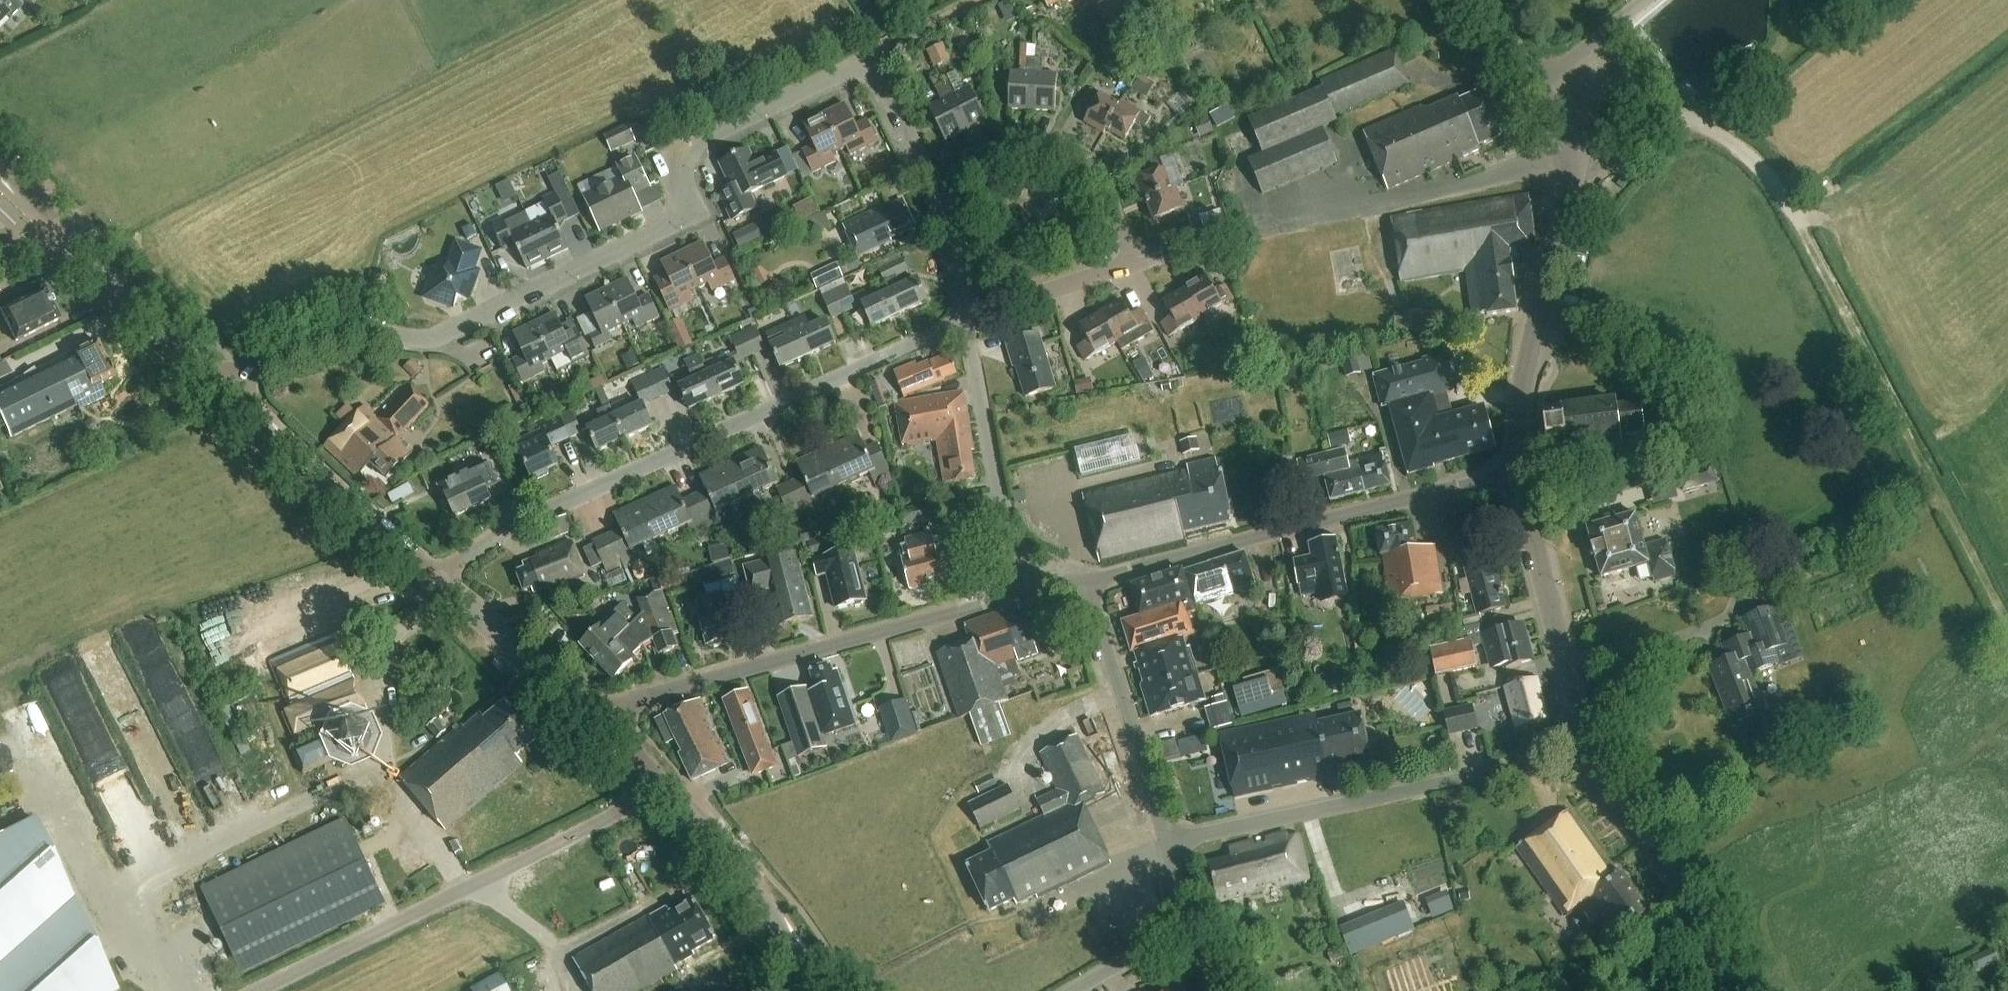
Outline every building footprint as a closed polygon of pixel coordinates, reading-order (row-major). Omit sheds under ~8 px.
[(8,15),(10,18),(23,6),(17,0),(0,0),(0,23),(8,15)] [(1048,9),(1067,0),(1068,3),(1075,0),(1044,0),(1048,9)] [(943,43),(927,51),(935,68),(951,60),(943,43)] [(1032,111),(1035,60),(1035,45),(1021,44),(1020,74),(1010,73),(1009,110),(1032,111)] [(1337,123),(1335,119),(1410,86),(1394,51),(1319,83),(1322,89),(1247,120),(1262,156),(1248,162),(1263,197),(1338,165),(1323,130),(1337,123)] [(1043,60),(1035,60),(1032,111),(1055,112),(1057,76),(1042,75),(1043,60)] [(1154,83),(1140,76),(1132,90),(1146,98),(1154,83)] [(1131,85),(1120,78),(1114,89),(1125,96),(1131,85)] [(969,88),(956,95),(949,83),(942,86),(966,132),(986,121),(969,88)] [(928,110),(946,142),(966,132),(942,86),(935,90),(942,103),(928,110)] [(1105,136),(1107,131),(1122,108),(1119,107),(1091,90),(1086,99),(1096,105),(1085,123),(1105,136)] [(1421,108),(1363,133),(1388,190),(1480,151),(1479,146),(1502,137),(1483,92),(1460,102),(1458,97),(1430,109),(1422,109),(1421,108)] [(1122,108),(1107,131),(1125,142),(1137,123),(1145,128),(1150,119),(1141,114),(1122,102),(1119,107),(1122,108)] [(845,103),(825,113),(842,150),(851,145),(855,153),(878,141),(867,119),(856,125),(845,103)] [(1228,105),(1210,114),(1216,127),(1234,118),(1228,105)] [(833,154),(842,150),(825,113),(804,123),(814,145),(803,150),(813,172),(836,161),(833,154)] [(1199,135),(1213,130),(1207,114),(1193,119),(1199,135)] [(633,123),(607,134),(614,151),(640,140),(633,123)] [(732,188),(720,193),(732,220),(758,207),(751,193),(788,175),(777,152),(755,163),(749,149),(720,163),(732,188)] [(618,163),(626,179),(586,198),(601,230),(641,210),(634,194),(652,186),(635,154),(618,163)] [(1142,204),(1147,202),(1172,193),(1171,190),(1160,161),(1151,164),(1154,174),(1134,182),(1142,204)] [(1171,190),(1172,193),(1147,202),(1154,222),(1175,214),(1179,223),(1188,220),(1176,189),(1171,190)] [(547,203),(526,213),(548,259),(569,249),(557,223),(568,218),(555,192),(544,198),(547,203)] [(798,203),(804,218),(823,211),(818,197),(798,203)] [(1526,197),(1390,218),(1401,283),(1466,273),(1473,317),(1487,315),(1488,317),(1518,312),(1510,262),(1517,261),(1516,255),(1535,252),(1526,197)] [(902,202),(888,208),(876,214),(875,212),(843,227),(847,235),(846,235),(858,259),(891,243),(890,241),(915,229),(902,202)] [(527,269),(548,259),(526,213),(506,222),(503,217),(491,223),(504,249),(515,243),(527,269)] [(804,239),(832,227),(826,214),(798,225),(804,239)] [(759,223),(736,234),(743,248),(766,237),(759,223)] [(477,235),(472,225),(463,229),(468,240),(477,235)] [(433,272),(426,293),(429,299),(450,307),(471,296),(479,276),(475,269),(480,255),(477,248),(457,241),(446,271),(440,269),(433,272)] [(682,252),(699,288),(709,284),(712,291),(736,280),(725,258),(713,263),(703,242),(682,252)] [(690,292),(699,288),(682,252),(662,262),(668,276),(657,281),(671,311),(694,300),(690,292)] [(841,261),(813,274),(820,287),(847,275),(841,261)] [(889,293),(899,315),(927,303),(917,280),(901,288),(896,278),(907,273),(902,261),(879,272),(889,293)] [(1184,291),(1201,319),(1233,300),(1224,286),(1214,292),(1205,277),(1184,290),(1184,291)] [(607,288),(624,324),(633,320),(637,327),(660,316),(649,294),(638,300),(628,278),(607,288)] [(608,332),(624,324),(607,288),(586,298),(601,330),(590,335),(595,347),(612,339),(608,332)] [(872,328),(899,315),(889,293),(876,299),(872,290),(852,299),(847,288),(836,293),(845,314),(863,306),(872,328)] [(58,320),(43,290),(0,312),(0,317),(13,343),(58,320)] [(1170,338),(1201,319),(1184,291),(1164,304),(1172,318),(1162,324),(1170,338)] [(845,314),(836,293),(823,298),(833,319),(845,314)] [(1149,324),(1140,310),(1130,316),(1120,301),(1099,315),(1100,316),(1116,343),(1117,343),(1118,344),(1122,351),(1132,345),(1127,337),(1149,324)] [(534,323),(552,359),(568,352),(571,359),(588,351),(582,339),(570,345),(555,313),(534,323)] [(1117,343),(1116,343),(1100,316),(1079,328),(1088,343),(1077,349),(1086,363),(1118,344),(1117,343)] [(697,346),(685,318),(672,324),(684,352),(697,346)] [(826,322),(800,334),(810,356),(836,344),(826,322)] [(543,363),(552,359),(534,323),(514,333),(524,354),(513,360),(523,382),(546,371),(543,363)] [(781,369),(810,356),(800,334),(795,323),(772,333),(768,342),(781,369)] [(744,334),(753,355),(764,351),(755,329),(744,334)] [(702,364),(717,398),(744,386),(734,364),(753,355),(744,334),(731,340),(736,352),(731,354),(729,352),(702,364)] [(1038,334),(1006,344),(1011,361),(1014,360),(1026,399),(1055,390),(1038,334)] [(1161,335),(1150,341),(1159,356),(1170,350),(1161,335)] [(110,364),(107,364),(96,342),(51,363),(72,407),(77,404),(80,410),(107,397),(100,383),(114,377),(112,374),(114,372),(110,364)] [(1237,351),(1238,368),(1252,367),(1250,350),(1237,351)] [(1355,352),(1340,356),(1343,367),(1346,378),(1361,374),(1355,352)] [(689,411),(717,398),(702,364),(698,354),(686,360),(695,382),(679,389),(689,411)] [(1433,467),(1449,462),(1442,436),(1456,432),(1453,418),(1443,383),(1451,381),(1444,355),(1423,361),(1424,364),(1374,377),(1382,409),(1390,407),(1408,475),(1434,468),(1433,467)] [(636,356),(625,361),(629,370),(640,365),(636,356)] [(426,370),(414,358),(405,367),(418,379),(426,370)] [(918,369),(916,364),(894,374),(904,399),(946,381),(945,379),(957,374),(951,360),(947,362),(945,358),(918,369)] [(1144,358),(1135,364),(1145,381),(1154,376),(1144,358)] [(72,407),(51,363),(0,388),(0,419),(9,437),(72,407)] [(654,377),(663,397),(673,392),(664,372),(654,377)] [(604,375),(591,381),(594,389),(607,383),(604,375)] [(643,406),(663,397),(654,377),(634,386),(643,406)] [(1093,393),(1090,378),(1075,382),(1078,397),(1093,393)] [(364,405),(324,445),(357,477),(372,462),(387,478),(414,451),(399,436),(429,404),(410,385),(378,418),(364,405)] [(887,391),(876,395),(880,406),(891,401),(887,391)] [(963,394),(897,405),(904,447),(938,441),(945,485),(975,480),(970,454),(973,454),(963,394)] [(626,440),(653,428),(643,406),(631,411),(626,400),(611,406),(616,418),(626,440)] [(1561,406),(1562,420),(1543,422),(1544,433),(1546,443),(1565,441),(1566,453),(1622,447),(1621,439),(1644,437),(1641,408),(1618,410),(1617,400),(1561,406)] [(611,406),(600,411),(605,423),(588,431),(598,453),(626,440),(616,418),(611,406)] [(1442,436),(1449,462),(1495,450),(1484,409),(1453,418),(1456,432),(1442,436)] [(571,413),(560,417),(570,439),(581,434),(571,413)] [(548,444),(520,456),(532,483),(549,475),(547,471),(558,466),(550,448),(570,439),(560,417),(540,427),(548,444)] [(85,424),(85,426),(85,428),(87,430),(89,431),(91,432),(93,431),(95,430),(96,428),(96,425),(96,423),(94,421),(91,420),(89,420),(86,422),(85,424)] [(1348,432),(1329,438),(1332,449),(1351,444),(1348,432)] [(94,438),(93,440),(94,442),(94,444),(96,446),(98,447),(101,447),(104,446),(105,444),(106,442),(106,439),(105,437),(103,436),(102,434),(100,434),(97,434),(95,435),(94,438)] [(841,470),(831,474),(838,487),(869,473),(875,486),(891,478),(876,445),(864,450),(858,436),(830,448),(841,470)] [(1197,438),(1181,442),(1185,455),(1200,451),(1197,438)] [(489,440),(479,444),(484,455),(494,450),(489,440)] [(767,446),(736,461),(746,482),(734,487),(740,501),(783,482),(767,446)] [(803,478),(791,484),(806,516),(822,508),(817,497),(838,487),(831,474),(841,470),(830,448),(797,464),(803,478)] [(1344,452),(1326,456),(1331,475),(1348,470),(1350,477),(1360,475),(1364,493),(1390,487),(1382,456),(1347,465),(1344,452)] [(1326,456),(1296,463),(1301,483),(1325,477),(1331,501),(1364,493),(1360,475),(1350,477),(1348,470),(1331,475),(1326,456)] [(1188,470),(1083,496),(1099,563),(1185,542),(1183,535),(1231,523),(1216,460),(1187,467),(1188,470)] [(734,487),(746,482),(736,461),(700,477),(706,492),(694,497),(709,529),(726,522),(720,510),(740,501),(734,487)] [(488,462),(438,485),(444,496),(446,495),(456,516),(491,499),(486,488),(498,483),(488,462)] [(1712,463),(1678,473),(1684,492),(1717,482),(1712,463)] [(409,501),(430,488),(421,473),(400,486),(409,501)] [(792,522),(806,516),(791,484),(777,490),(792,522)] [(692,537),(709,529),(694,497),(682,503),(675,488),(650,500),(659,521),(648,526),(655,540),(687,526),(692,537)] [(1024,491),(1013,493),(1016,503),(1026,501),(1024,491)] [(659,521),(650,500),(615,516),(621,531),(608,537),(623,568),(640,561),(635,550),(655,540),(648,526),(659,521)] [(945,510),(909,518),(911,527),(947,519),(945,510)] [(571,514),(551,521),(558,538),(577,531),(571,514)] [(1644,549),(1635,515),(1588,529),(1602,578),(1648,565),(1653,583),(1676,577),(1667,542),(1644,549)] [(1413,526),(1377,532),(1381,558),(1390,604),(1442,595),(1434,547),(1417,550),(1413,526)] [(905,541),(906,546),(899,548),(910,591),(959,579),(951,549),(948,550),(945,536),(933,539),(932,534),(905,541)] [(608,575),(623,568),(608,537),(585,547),(596,572),(605,568),(608,575)] [(1312,559),(1295,562),(1303,597),(1339,589),(1337,578),(1344,577),(1336,541),(1309,546),(1312,559)] [(523,566),(525,571),(517,574),(524,593),(532,590),(534,594),(548,589),(549,592),(585,578),(571,543),(537,556),(538,560),(523,566)] [(731,543),(711,548),(715,563),(735,558),(731,543)] [(856,567),(846,570),(842,553),(813,561),(817,579),(827,576),(837,610),(866,602),(856,567)] [(796,555),(744,568),(752,596),(770,591),(780,626),(813,618),(796,555)] [(1253,584),(1244,555),(1185,573),(1195,607),(1220,599),(1219,595),(1253,584)] [(1478,616),(1459,620),(1462,629),(1482,624),(1480,615),(1506,608),(1491,555),(1463,563),(1478,616)] [(732,563),(711,569),(715,581),(735,575),(732,563)] [(671,564),(658,569),(661,577),(674,572),(671,564)] [(1132,654),(1136,653),(1179,639),(1196,634),(1190,613),(1195,612),(1182,571),(1131,587),(1141,618),(1122,624),(1132,654)] [(702,599),(709,622),(700,624),(707,646),(743,636),(737,614),(729,616),(722,593),(739,588),(735,577),(704,586),(707,597),(702,599)] [(639,601),(644,616),(654,641),(659,653),(664,655),(673,651),(675,647),(671,636),(677,634),(661,593),(639,601)] [(936,654),(959,720),(974,715),(1004,703),(1008,702),(996,667),(1017,659),(1018,662),(1038,655),(1034,644),(1056,637),(1045,606),(1020,614),(1019,610),(1003,616),(1002,613),(964,626),(969,642),(936,654)] [(1723,647),(1728,660),(1708,668),(1730,724),(1763,711),(1750,676),(1779,665),(1774,652),(1788,646),(1772,608),(1743,619),(1749,636),(1723,647)] [(580,647),(596,663),(631,629),(614,614),(580,647)] [(642,649),(654,641),(644,616),(631,629),(596,663),(614,681),(635,661),(632,658),(642,649)] [(1484,646),(1490,670),(1499,669),(1506,667),(1506,670),(1532,663),(1522,626),(1484,636),(1482,626),(1462,631),(1465,643),(1430,650),(1436,678),(1477,669),(1473,648),(1484,646)] [(1179,639),(1136,653),(1140,665),(1137,666),(1138,671),(1142,672),(1146,684),(1143,686),(1144,691),(1195,675),(1187,650),(1183,652),(1179,639)] [(340,646),(275,674),(289,707),(354,679),(340,646)] [(808,693),(806,689),(779,698),(799,758),(826,749),(822,737),(858,725),(844,686),(842,687),(837,672),(833,673),(830,665),(810,672),(816,691),(808,693)] [(1203,700),(1195,675),(1144,691),(1152,716),(1203,700)] [(1268,679),(1234,688),(1242,716),(1276,707),(1268,679)] [(1545,702),(1539,679),(1505,689),(1516,730),(1549,721),(1544,703),(1545,702)] [(355,682),(281,713),(293,740),(366,709),(355,682)] [(1328,701),(1327,698),(1325,687),(1315,689),(1318,703),(1328,701)] [(777,768),(748,693),(723,703),(753,778),(777,768)] [(1215,707),(1207,710),(1212,730),(1235,723),(1228,701),(1226,702),(1224,696),(1212,699),(1215,707)] [(463,724),(401,777),(445,829),(524,762),(518,755),(538,737),(506,700),(485,717),(482,713),(465,727),(463,724)] [(729,764),(700,700),(664,717),(683,754),(679,755),(692,782),(729,764)] [(919,737),(909,701),(883,709),(894,744),(919,737)] [(1004,703),(974,715),(984,747),(1015,736),(1004,703)] [(1472,706),(1444,713),(1445,721),(1449,737),(1478,731),(1474,714),(1472,706)] [(1372,770),(1370,761),(1360,715),(1318,724),(1316,716),(1220,737),(1234,799),(1329,779),(1327,770),(1357,764),(1359,772),(1372,770)] [(339,724),(333,738),(339,751),(354,757),(367,751),(372,736),(367,724),(353,718),(339,724)] [(451,732),(441,719),(430,728),(440,740),(451,732)] [(328,734),(293,749),(303,773),(338,758),(328,734)] [(987,844),(992,853),(965,866),(988,914),(1014,901),(1017,906),(1036,897),(1038,900),(1111,865),(1082,806),(1104,795),(1076,737),(1040,755),(1058,792),(1037,802),(1044,817),(987,844)] [(1177,740),(1156,745),(1160,760),(1180,755),(1177,740)] [(797,764),(792,767),(797,777),(802,775),(797,764)] [(996,775),(977,784),(980,792),(1000,783),(996,775)] [(1010,784),(973,804),(987,831),(1025,811),(1010,784)] [(1610,870),(1569,812),(1516,849),(1566,919),(1593,900),(1604,916),(1617,934),(1649,912),(1616,865),(1610,870)] [(118,990),(36,820),(0,837),(0,990),(117,990),(118,990)] [(346,822),(203,893),(227,941),(216,947),(220,954),(230,949),(242,974),(386,903),(346,822)] [(1268,887),(1274,886),(1277,889),(1311,880),(1299,836),(1288,839),(1287,835),(1230,850),(1232,859),(1208,865),(1218,903),(1267,891),(1268,887)] [(463,852),(457,840),(450,843),(456,855),(463,852)] [(1469,888),(1460,890),(1462,901),(1471,899),(1469,888)] [(573,958),(592,990),(638,990),(677,969),(676,967),(697,956),(694,950),(717,937),(696,898),(672,911),(669,906),(656,914),(655,912),(646,918),(573,958)] [(1400,910),(1341,932),(1349,955),(1386,941),(1397,937),(1409,932),(1400,910)] [(1584,912),(1573,920),(1580,929),(1591,921),(1584,912)] [(1978,973),(2000,963),(1995,950),(1972,960),(1978,973)] [(475,990),(517,990),(507,973),(475,990)]
